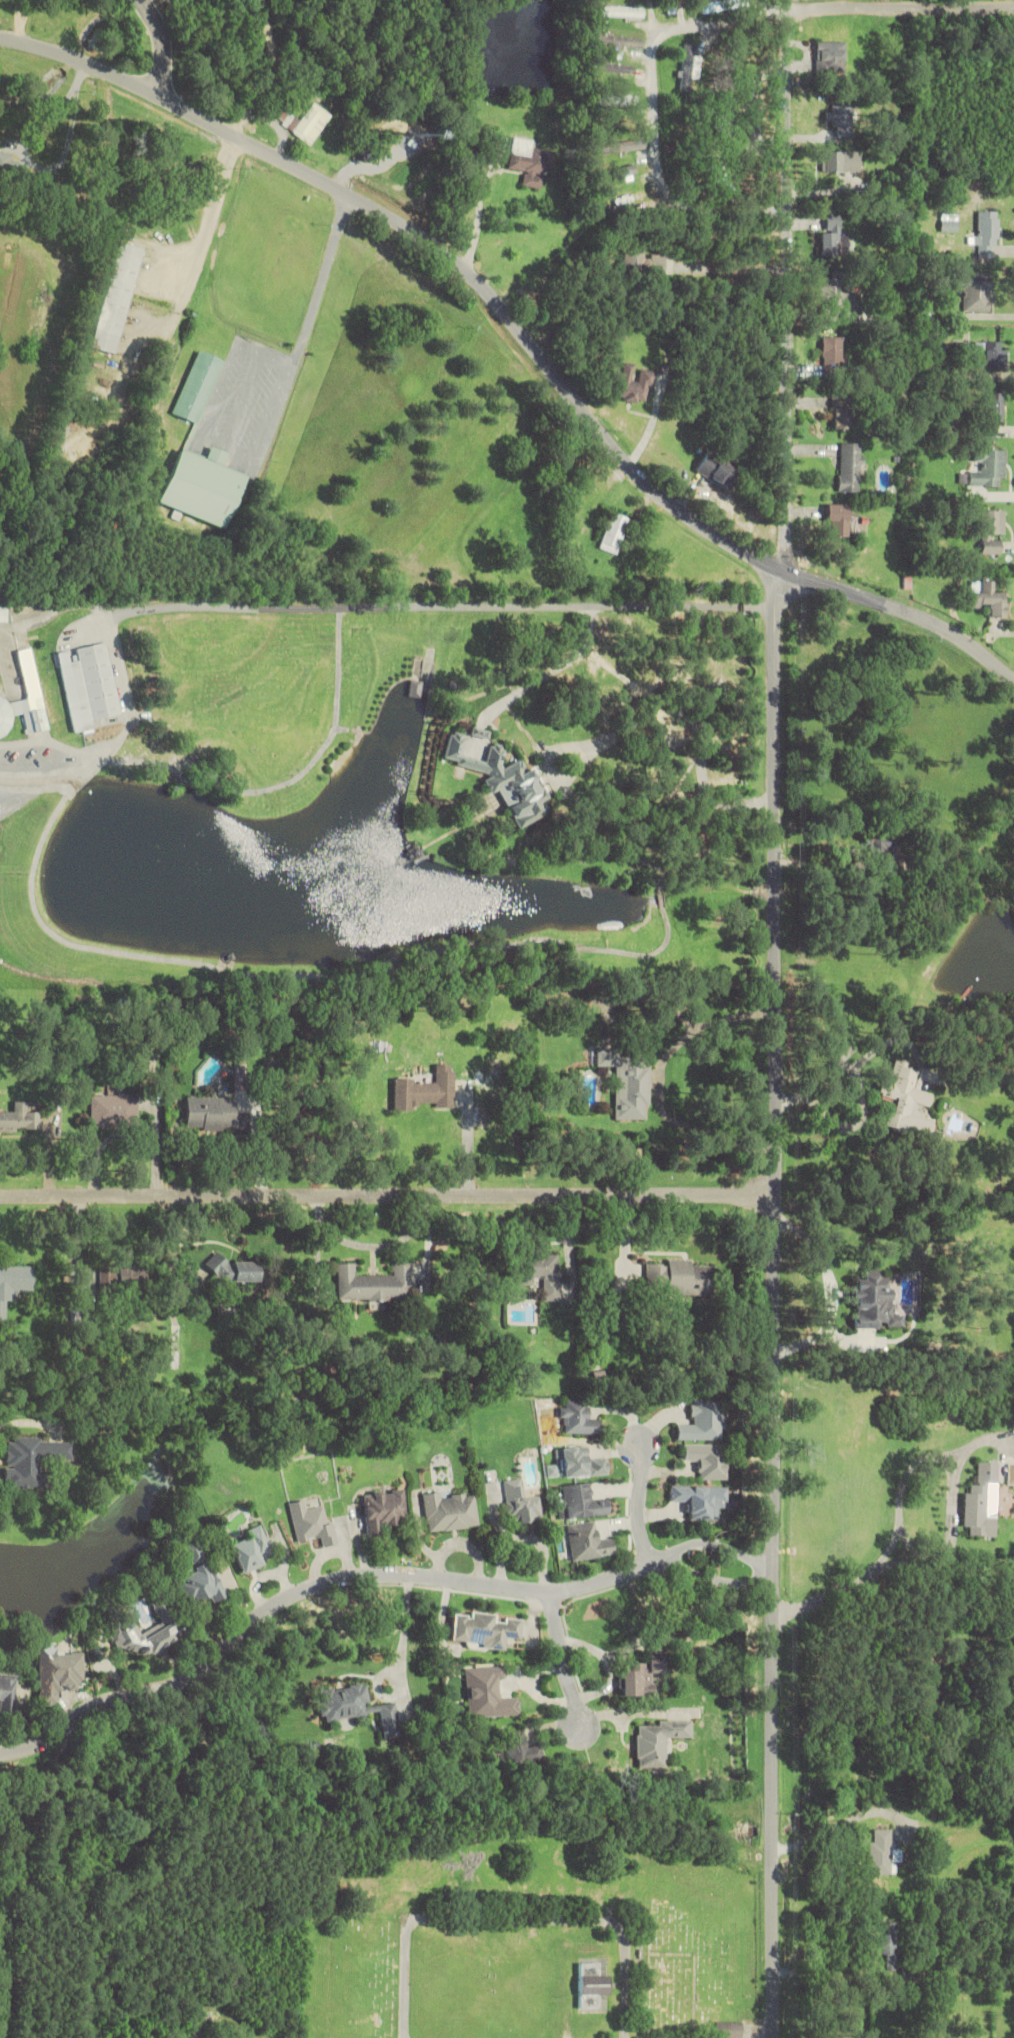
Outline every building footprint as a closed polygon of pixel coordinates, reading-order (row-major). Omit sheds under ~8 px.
[(678,14),(678,0),(668,0),(668,14),(678,14)] [(749,0),(715,0),(702,1),(703,12),(750,7),(749,0)] [(599,16),(645,16),(645,7),(599,7),(599,16)] [(816,72),(843,72),(843,41),(816,41),(816,72)] [(702,78),(700,55),(696,55),(695,44),(680,45),(684,89),(693,89),(692,79),(702,78)] [(829,96),(829,129),(853,129),(853,96),(829,96)] [(333,114),(315,102),(303,120),(286,109),(278,121),(312,145),(333,114)] [(33,127),(42,130),(49,115),(39,111),(33,127)] [(534,140),(514,137),(509,169),(526,171),(524,186),(547,189),(553,152),(533,148),(534,140)] [(824,149),(824,174),(859,174),(859,149),(824,149)] [(856,195),(852,182),(829,188),(833,201),(856,195)] [(999,245),(999,212),(978,212),(978,245),(999,245)] [(821,232),(821,256),(851,256),(851,233),(843,233),(843,215),(827,215),(827,232),(821,232)] [(118,353),(143,247),(117,241),(93,348),(118,353)] [(860,293),(844,293),(844,277),(823,277),(823,306),(845,306),(845,323),(860,323),(860,293)] [(965,291),(965,311),(991,311),(991,279),(958,279),(958,291),(965,291)] [(843,336),(824,336),(824,370),(843,370),(843,336)] [(1007,341),(971,341),(971,366),(1007,366),(1007,341)] [(224,359),(197,349),(174,415),(201,424),(224,359)] [(634,364),(622,363),(621,401),(651,401),(652,376),(634,375),(634,364)] [(1003,422),(1004,393),(985,393),(984,439),(995,439),(995,422),(1003,422)] [(851,429),(851,396),(835,396),(835,429),(851,429)] [(840,492),(862,492),(862,444),(840,444),(840,492)] [(248,475),(225,467),(230,453),(212,446),(208,456),(181,448),(162,505),(231,527),(248,475)] [(1007,449),(977,449),(977,470),(969,470),(969,486),(1007,486),(1007,449)] [(727,490),(739,470),(708,452),(696,471),(727,490)] [(827,534),(857,534),(857,516),(851,516),(851,504),(827,504),(827,534)] [(1005,510),(983,510),(983,554),(1005,554),(1005,510)] [(599,548),(617,555),(631,518),(613,511),(599,548)] [(990,591),(990,581),(972,581),(971,607),(990,607),(990,617),(1006,617),(1007,592),(990,591)] [(122,714),(109,643),(58,652),(73,732),(94,728),(93,719),(122,714)] [(34,648),(19,650),(27,694),(0,699),(0,736),(17,733),(14,715),(24,713),(28,734),(50,730),(34,648)] [(489,731),(470,726),(468,735),(487,740),(489,731)] [(551,813),(545,800),(546,798),(533,770),(527,769),(522,759),(504,767),(501,762),(505,746),(494,743),(489,746),(486,761),(463,756),(461,752),(465,734),(453,731),(447,734),(442,758),(453,760),(455,766),(479,771),(488,790),(500,793),(516,828),(551,813)] [(902,834),(866,834),(866,855),(902,855),(902,834)] [(615,1067),(616,1120),(650,1120),(649,1058),(624,1059),(623,1048),(595,1049),(595,1067),(615,1067)] [(931,1139),(936,1121),(912,1116),(915,1103),(931,1107),(935,1093),(915,1089),(919,1071),(910,1069),(912,1062),(895,1058),(890,1079),(884,1077),(879,1095),(898,1099),(894,1113),(888,1111),(884,1128),(931,1139)] [(455,1064),(436,1064),(435,1079),(395,1079),(394,1109),(455,1109),(455,1064)] [(139,1127),(139,1093),(91,1093),(91,1127),(139,1127)] [(236,1097),(186,1097),(186,1131),(250,1130),(249,1114),(236,1114),(236,1097)] [(41,1131),(40,1111),(28,1111),(28,1102),(15,1102),(15,1111),(0,1112),(0,1131),(41,1131)] [(543,1301),(560,1301),(560,1254),(514,1254),(514,1285),(543,1285),(543,1301)] [(667,1294),(712,1296),(713,1266),(691,1265),(691,1259),(668,1259),(668,1264),(647,1264),(646,1288),(667,1289),(667,1294)] [(261,1281),(261,1260),(212,1260),(212,1281),(261,1281)] [(337,1263),(337,1300),(370,1299),(370,1303),(412,1302),(412,1263),(393,1263),(393,1275),(356,1276),(356,1263),(337,1263)] [(0,1266),(0,1322),(9,1322),(9,1299),(34,1299),(34,1266),(0,1266)] [(119,1267),(119,1289),(149,1289),(149,1267),(119,1267)] [(100,1268),(100,1288),(115,1288),(115,1268),(100,1268)] [(464,1292),(464,1268),(437,1268),(437,1292),(464,1292)] [(904,1328),(904,1312),(891,1312),(891,1271),(866,1271),(866,1280),(855,1280),(855,1329),(904,1328)] [(602,1434),(602,1418),(590,1418),(590,1400),(567,1400),(567,1407),(560,1407),(560,1423),(566,1423),(566,1434),(602,1434)] [(725,1439),(725,1401),(693,1401),(694,1423),(678,1424),(678,1440),(725,1439)] [(74,1440),(7,1439),(6,1487),(43,1488),(44,1460),(73,1461),(74,1440)] [(684,1462),(698,1462),(698,1480),(727,1480),(727,1445),(684,1445),(684,1462)] [(560,1448),(562,1477),(609,1475),(608,1456),(588,1457),(587,1446),(560,1448)] [(997,1537),(999,1461),(977,1461),(976,1493),(965,1493),(964,1527),(971,1527),(970,1536),(997,1537)] [(544,1520),(541,1496),(524,1498),(522,1478),(505,1480),(510,1524),(544,1520)] [(563,1484),(565,1519),(610,1516),(609,1500),(594,1501),(593,1483),(563,1484)] [(718,1520),(718,1509),(727,1509),(728,1486),(670,1485),(670,1502),(690,1502),(689,1520),(718,1520)] [(383,1525),(407,1524),(406,1490),(364,1491),(366,1537),(383,1537),(383,1525)] [(479,1527),(476,1494),(444,1497),(443,1491),(424,1493),(428,1532),(479,1527)] [(322,1547),(338,1544),(335,1523),(328,1524),(325,1506),(308,1509),(306,1500),(289,1503),(297,1541),(320,1537),(322,1547)] [(565,1524),(569,1561),(614,1556),(613,1538),(600,1539),(598,1521),(565,1524)] [(264,1529),(231,1541),(242,1572),(275,1560),(264,1529)] [(185,1547),(193,1564),(207,1558),(199,1541),(185,1547)] [(216,1567),(208,1571),(204,1564),(176,1576),(189,1605),(210,1596),(213,1603),(228,1596),(216,1567)] [(141,1634),(134,1620),(110,1630),(120,1652),(132,1647),(137,1657),(180,1638),(166,1606),(157,1610),(164,1624),(141,1634)] [(521,1640),(523,1617),(471,1613),(470,1616),(454,1615),(452,1645),(505,1650),(506,1639),(521,1640)] [(58,1653),(58,1646),(38,1646),(39,1705),(58,1705),(58,1690),(85,1690),(85,1653),(58,1653)] [(622,1697),(654,1697),(654,1672),(666,1672),(666,1654),(649,1654),(649,1663),(631,1663),(631,1670),(622,1671),(622,1697)] [(466,1667),(468,1718),(520,1716),(519,1697),(499,1697),(498,1677),(507,1677),(507,1666),(466,1667)] [(17,1675),(0,1674),(0,1713),(15,1714),(17,1675)] [(322,1723),(379,1714),(383,1738),(401,1736),(395,1702),(371,1706),(367,1683),(317,1690),(322,1723)] [(659,1726),(636,1726),(636,1768),(666,1767),(666,1739),(693,1739),(693,1720),(659,1721),(659,1726)] [(505,1732),(510,1765),(542,1760),(540,1744),(527,1746),(524,1730),(505,1732)] [(893,1875),(893,1863),(902,1863),(902,1849),(892,1849),(892,1829),(871,1829),(871,1875),(893,1875)] [(900,1971),(900,1922),(882,1922),(882,1955),(887,1955),(887,1971),(900,1971)] [(599,1963),(579,1963),(579,2008),(599,2008),(599,1996),(609,1996),(609,1973),(599,1973),(599,1963)] [(743,2022),(717,2022),(717,2037),(743,2037),(743,2022)]
